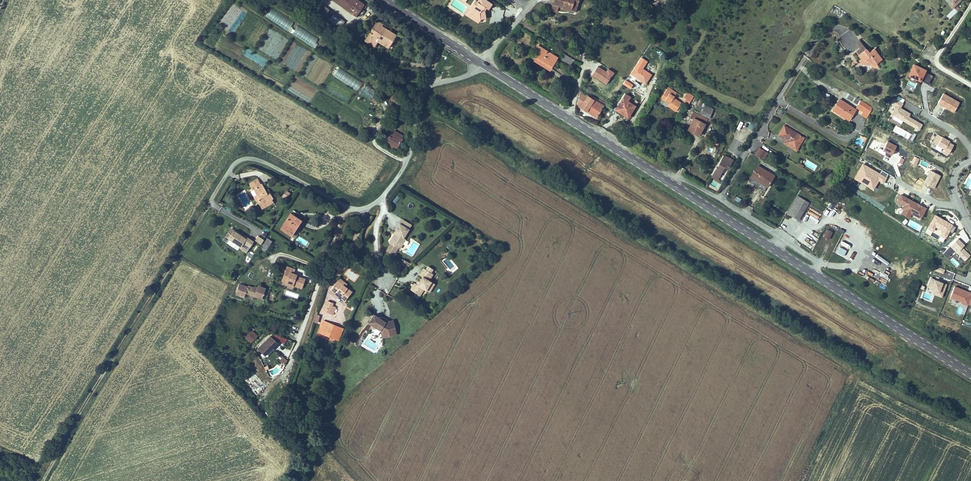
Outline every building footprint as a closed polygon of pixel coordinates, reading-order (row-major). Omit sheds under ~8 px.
[(358,0),(331,0),(356,17),(364,5),(358,0)] [(485,0),(479,0),(478,2),(476,1),(472,7),(475,9),(469,17),(475,21),(486,19),(485,11),(484,10),(485,8),(486,8),(489,10),(492,5),(485,0)] [(553,5),(559,7),(563,8),(562,9),(575,13),(580,0),(555,0),(553,5)] [(323,5),(318,11),(339,28),(344,22),(323,5)] [(475,9),(472,7),(466,15),(469,17),(475,9)] [(375,24),(364,42),(372,46),(377,37),(391,45),(396,36),(381,26),(380,28),(375,24)] [(391,45),(377,37),(372,46),(375,48),(378,43),(388,49),(391,45)] [(867,48),(872,45),(868,39),(863,43),(867,48)] [(558,58),(538,45),(534,52),(538,55),(533,62),(550,72),(558,58)] [(867,48),(863,51),(868,58),(871,56),(878,64),(883,60),(885,63),(890,59),(882,48),(877,52),(872,45),(867,48)] [(574,60),(565,55),(561,61),(570,66),(574,60)] [(871,56),(868,58),(866,60),(878,64),(871,56)] [(911,76),(909,80),(916,83),(918,80),(919,78),(922,79),(923,77),(925,79),(928,73),(925,72),(926,70),(914,65),(909,75),(911,76)] [(339,68),(333,76),(357,91),(362,83),(339,68)] [(933,76),(928,73),(925,79),(923,77),(922,79),(919,78),(918,80),(921,81),(929,85),(933,76)] [(653,84),(645,78),(639,87),(648,92),(653,84)] [(370,99),(376,91),(365,85),(360,93),(370,99)] [(405,98),(386,87),(383,93),(389,96),(388,98),(396,102),(398,99),(403,101),(405,98)] [(588,95),(581,91),(577,106),(596,119),(604,106),(595,100),(595,101),(587,96),(588,95)] [(682,103),(687,106),(694,97),(687,92),(683,98),(685,99),(682,103)] [(944,93),(938,103),(955,113),(960,103),(944,93)] [(695,111),(702,100),(697,97),(693,104),(695,105),(692,109),(695,111)] [(680,104),(672,98),(666,108),(671,111),(672,109),(676,112),(673,115),(681,120),(686,112),(678,107),(680,104)] [(897,107),(893,115),(894,115),(904,121),(920,130),(923,125),(909,117),(911,114),(908,112),(907,113),(905,112),(905,111),(901,108),(903,104),(897,100),(895,100),(893,104),(897,107)] [(863,110),(847,101),(840,112),(854,120),(855,117),(858,119),(863,110)] [(880,108),(869,101),(864,108),(871,112),(870,115),(874,118),(880,108)] [(640,111),(628,103),(621,113),(634,121),(640,111)] [(902,124),(904,121),(894,115),(892,119),(902,124)] [(715,124),(700,117),(697,123),(700,124),(696,134),(700,136),(701,135),(709,138),(715,124)] [(741,119),(729,150),(736,153),(740,141),(745,144),(753,124),(741,119)] [(808,136),(791,126),(785,136),(792,141),(790,144),(795,148),(797,146),(801,148),(808,136)] [(392,133),(391,132),(384,145),(396,151),(403,139),(402,138),(404,136),(394,130),(392,133)] [(950,142),(938,135),(933,142),(950,152),(954,145),(950,143),(950,142)] [(797,146),(795,148),(803,152),(812,138),(808,136),(801,148),(797,146)] [(898,147),(889,142),(884,150),(893,155),(898,147)] [(765,157),(773,162),(777,155),(770,150),(765,157)] [(734,160),(724,155),(718,167),(717,167),(712,176),(718,180),(726,166),(729,168),(734,160)] [(805,166),(814,169),(815,164),(807,161),(805,166)] [(864,165),(856,178),(862,181),(864,178),(871,182),(869,186),(875,189),(878,182),(877,182),(879,179),(880,180),(884,183),(887,178),(881,174),(864,165)] [(782,180),(764,169),(755,184),(773,195),(782,180)] [(934,189),(941,176),(931,171),(924,184),(934,189)] [(261,184),(258,178),(248,183),(251,189),(253,188),(257,195),(254,197),(257,203),(258,202),(262,209),(273,203),(271,199),(273,199),(268,190),(266,191),(262,184),(261,184)] [(290,194),(287,191),(282,197),(285,200),(290,194)] [(810,203),(797,195),(786,214),(799,221),(810,203)] [(921,218),(927,208),(922,205),(921,207),(918,205),(919,204),(901,195),(898,201),(904,205),(903,208),(921,218)] [(811,207),(807,213),(818,219),(822,213),(811,207)] [(913,216),(920,220),(921,218),(903,208),(902,210),(901,209),(899,210),(898,212),(899,213),(900,214),(902,214),(902,213),(910,217),(913,216)] [(302,221),(290,214),(279,230),(291,237),(294,233),(302,221)] [(389,243),(390,244),(386,251),(394,256),(398,248),(400,249),(406,240),(404,239),(409,230),(412,225),(402,219),(399,224),(393,233),(394,234),(389,243)] [(230,228),(224,238),(240,248),(239,249),(246,254),(254,242),(247,238),(246,239),(234,231),(230,228)] [(828,229),(824,237),(829,239),(833,232),(828,229)] [(264,240),(258,237),(255,241),(261,245),(264,240)] [(272,241),(267,238),(259,249),(265,253),(272,241)] [(965,263),(970,257),(970,256),(964,249),(965,248),(963,245),(964,244),(960,240),(946,255),(949,258),(951,258),(957,251),(963,257),(961,259),(965,263)] [(411,265),(402,259),(398,266),(405,270),(411,265)] [(305,279),(297,276),(297,275),(294,274),(295,269),(287,266),(281,282),(286,284),(285,285),(293,288),(293,286),(302,289),(305,279)] [(425,270),(423,269),(419,276),(422,277),(419,283),(417,286),(416,285),(414,284),(410,290),(415,294),(420,296),(424,290),(426,291),(431,283),(429,281),(433,275),(431,273),(425,270)] [(340,279),(338,282),(345,287),(347,284),(340,279)] [(944,298),(949,285),(933,279),(930,288),(937,291),(941,292),(940,296),(944,298)] [(338,282),(331,291),(345,302),(352,293),(345,287),(338,282)] [(431,283),(426,291),(429,293),(434,285),(431,283)] [(262,300),(266,288),(258,286),(257,287),(254,286),(254,288),(248,286),(248,287),(239,284),(235,295),(244,298),(245,295),(262,300)] [(970,298),(970,293),(955,286),(950,297),(961,302),(961,303),(968,305),(969,304),(970,298)] [(333,303),(327,301),(324,312),(330,314),(333,306),(333,303)] [(390,337),(395,328),(393,320),(389,321),(386,322),(383,321),(383,317),(379,318),(373,315),(367,325),(371,327),(372,329),(375,329),(380,332),(382,338),(390,337)] [(329,337),(334,326),(323,321),(319,333),(329,337)] [(343,329),(334,326),(329,337),(339,341),(343,329)] [(246,338),(252,332),(248,328),(242,334),(246,338)] [(252,331),(252,332),(246,338),(245,338),(251,343),(258,336),(252,331)] [(273,333),(270,337),(277,344),(283,338),(273,333)] [(270,336),(257,349),(265,357),(277,344),(270,337),(270,336)] [(355,379),(363,368),(356,363),(349,374),(355,379)] [(243,380),(257,394),(266,385),(251,371),(243,380)]
